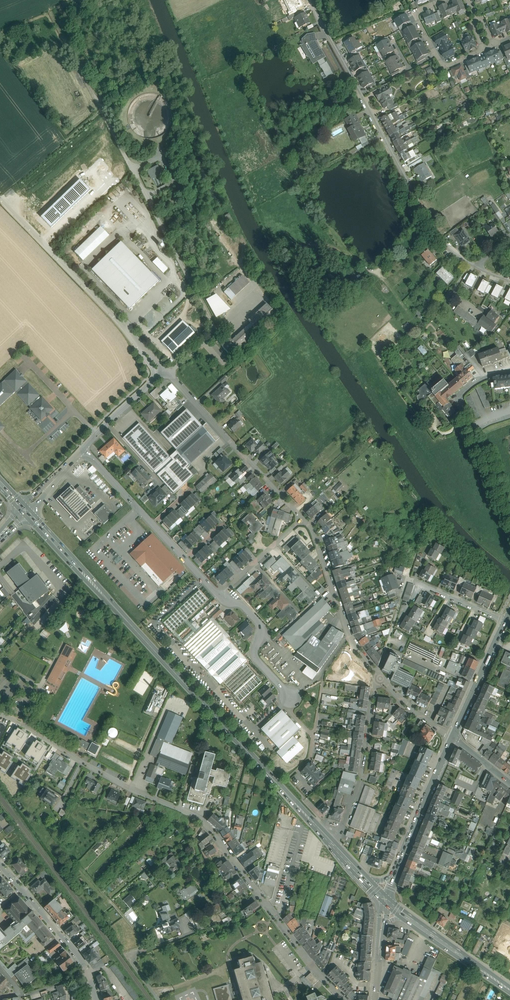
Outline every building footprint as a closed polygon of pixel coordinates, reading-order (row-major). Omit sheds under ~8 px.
[(453,2),(454,4),(457,11),(458,13),(465,9),(461,0),(456,0),(453,2)] [(446,4),(439,8),(444,18),(451,15),(451,14),(448,7),(446,4)] [(432,11),(430,12),(430,11),(427,13),(423,15),(427,24),(436,20),(434,15),(432,11)] [(305,13),(295,18),(300,28),(309,23),(305,13)] [(406,15),(395,21),(398,27),(406,23),(409,21),(406,15)] [(497,26),(497,25),(491,27),(495,38),(501,35),(497,26)] [(409,28),(402,32),(403,33),(405,37),(416,32),(415,29),(415,28),(414,27),(413,26),(409,28)] [(416,32),(405,37),(408,42),(408,43),(415,39),(419,37),(419,36),(418,35),(417,34),(416,32)] [(314,33),(306,35),(301,39),(302,45),(299,45),(299,46),(301,45),(308,57),(309,56),(313,64),(312,64),(313,64),(317,62),(320,66),(319,66),(321,69),(326,77),(323,79),(324,79),(333,73),(326,62),(325,62),(323,59),(325,57),(321,49),(322,48),(317,41),(318,41),(316,41),(314,33)] [(473,37),(471,38),(470,37),(469,35),(468,34),(467,33),(465,34),(465,35),(465,37),(466,39),(467,40),(465,41),(468,48),(468,49),(470,48),(471,50),(475,48),(474,47),(476,46),(473,37)] [(440,45),(441,48),(448,44),(447,41),(446,39),(447,39),(445,35),(444,36),(443,34),(435,38),(436,40),(435,40),(437,44),(438,44),(439,46),(440,45)] [(354,40),(350,42),(350,41),(350,42),(349,40),(345,43),(347,46),(346,47),(349,53),(350,53),(356,50),(362,47),(360,43),(356,44),(354,40)] [(384,42),(377,46),(380,51),(390,46),(389,43),(389,42),(389,40),(387,40),(384,42)] [(418,44),(411,48),(412,49),(414,54),(425,48),(423,45),(424,44),(423,43),(422,42),(418,44)] [(450,47),(448,44),(441,48),(443,51),(442,51),(443,53),(442,54),(444,57),(445,57),(446,59),(454,54),(453,52),(454,52),(452,48),(451,49),(450,47)] [(390,46),(380,51),(383,57),(390,53),(393,51),(394,50),(393,48),(392,48),(390,46)] [(425,48),(414,54),(417,59),(424,55),(428,53),(428,52),(427,51),(426,51),(425,48)] [(498,52),(497,50),(491,53),(495,62),(501,59),(498,52)] [(495,62),(491,53),(485,55),(486,57),(489,65),(489,64),(495,62)] [(352,59),(349,61),(349,62),(350,63),(351,64),(352,66),(362,61),(359,56),(352,59)] [(393,58),(386,62),(389,68),(399,62),(398,59),(398,58),(397,57),(396,56),(393,58)] [(480,60),(479,58),(473,60),(477,70),(483,67),(480,60)] [(477,70),(473,60),(467,63),(468,65),(471,72),(477,70)] [(362,61),(352,66),(354,69),(353,70),(354,71),(355,72),(358,70),(365,66),(362,61)] [(399,62),(389,68),(392,73),(399,69),(402,67),(403,66),(402,65),(401,64),(399,62)] [(464,71),(462,65),(452,70),(455,76),(458,75),(460,81),(467,78),(464,71)] [(361,76),(358,77),(358,78),(359,80),(360,80),(361,82),(371,77),(368,72),(361,76)] [(371,77),(361,82),(363,85),(362,86),(363,87),(364,88),(367,86),(374,83),(374,82),(371,77)] [(381,91),(376,94),(379,100),(380,99),(385,108),(393,104),(388,95),(392,93),(392,91),(391,88),(389,87),(386,89),(381,91)] [(168,94),(161,90),(156,89),(147,90),(140,93),(134,99),(130,109),(130,117),(133,125),(139,131),(144,134),(152,136),(159,136),(167,132),(171,129),(176,122),(178,113),(176,105),(174,100),(168,94)] [(388,115),(380,119),(384,125),(391,121),(390,119),(388,116),(388,115)] [(356,119),(350,122),(353,127),(348,130),(355,142),(359,139),(364,136),(365,136),(360,128),(361,128),(356,119)] [(391,121),(384,125),(387,131),(394,127),(393,124),(391,121)] [(387,131),(390,137),(397,133),(396,130),(394,127),(387,131)] [(397,133),(390,137),(394,143),(401,139),(398,134),(397,133)] [(364,136),(359,139),(362,145),(367,142),(364,136)] [(401,139),(394,143),(397,148),(404,144),(403,142),(401,139)] [(404,144),(397,148),(400,154),(407,150),(405,146),(404,144)] [(409,153),(407,150),(400,154),(405,163),(407,162),(408,165),(407,166),(410,164),(420,158),(421,158),(421,157),(419,158),(417,156),(416,156),(413,151),(409,153)] [(420,158),(410,164),(413,167),(422,161),(420,158)] [(424,164),(414,170),(418,177),(418,178),(419,178),(422,183),(432,177),(424,164)] [(156,165),(144,170),(148,179),(160,174),(156,165)] [(484,196),(480,198),(485,206),(489,204),(484,196)] [(229,213),(225,215),(232,229),(236,227),(229,213)] [(493,224),(489,227),(487,225),(484,227),(492,238),(496,235),(495,234),(498,231),(493,224)] [(101,227),(92,235),(99,243),(108,234),(101,227)] [(463,231),(455,236),(462,246),(470,240),(463,231)] [(92,235),(74,252),(83,261),(100,244),(99,243),(92,235)] [(159,281),(121,242),(92,270),(129,309),(159,281)] [(437,260),(429,250),(427,252),(426,251),(423,254),(424,255),(422,256),(430,266),(437,260)] [(449,273),(443,267),(436,274),(448,285),(454,279),(454,278),(454,277),(449,272),(449,273)] [(478,278),(471,274),(468,279),(465,285),(472,288),(478,278)] [(242,276),(228,288),(235,296),(249,283),(242,276)] [(483,280),(478,291),(481,293),(480,293),(481,293),(484,294),(490,284),(483,280)] [(497,285),(491,295),(498,299),(504,288),(497,285)] [(235,296),(228,288),(224,292),(231,300),(235,296)] [(204,299),(214,317),(226,311),(217,292),(204,299)] [(477,309),(483,313),(489,308),(480,302),(477,309)] [(266,304),(248,320),(250,323),(259,332),(277,315),(266,304)] [(479,322),(458,306),(454,312),(475,328),(478,324),(479,322)] [(491,311),(486,317),(484,315),(479,322),(478,324),(491,333),(497,325),(495,324),(497,321),(497,320),(499,317),(491,311)] [(194,333),(182,321),(161,341),(173,353),(194,333)] [(250,323),(232,340),(240,349),(259,332),(250,323)] [(414,331),(407,323),(404,326),(411,334),(414,331)] [(231,341),(228,339),(221,345),(232,357),(240,349),(232,340),(231,341)] [(422,347),(422,346),(418,349),(424,356),(427,352),(427,351),(428,350),(424,346),(422,347)] [(498,348),(478,356),(482,367),(502,360),(500,353),(498,348)] [(472,349),(466,353),(471,358),(476,354),(472,349)] [(507,351),(500,353),(502,360),(509,357),(507,351)] [(467,360),(465,362),(459,355),(457,355),(452,360),(451,361),(458,368),(461,365),(469,373),(474,369),(472,366),(467,360)] [(469,373),(461,365),(458,368),(455,371),(458,375),(455,377),(457,379),(464,387),(467,384),(466,383),(473,378),(469,373)] [(27,381),(16,370),(4,381),(2,383),(0,385),(0,406),(13,394),(15,392),(17,394),(28,406),(29,405),(31,408),(33,410),(32,410),(34,413),(35,412),(38,415),(37,416),(39,418),(40,418),(41,419),(44,416),(45,417),(49,413),(49,412),(52,409),(50,408),(51,408),(49,405),(48,406),(45,402),(46,402),(44,399),(43,400),(41,398),(39,396),(40,395),(29,384),(27,381)] [(225,376),(219,381),(222,384),(227,379),(225,376)] [(494,379),(495,389),(509,388),(509,377),(494,379)] [(453,381),(444,380),(435,388),(431,391),(436,397),(441,392),(447,400),(448,400),(464,387),(457,379),(453,381)] [(436,397),(431,391),(435,388),(429,381),(418,391),(420,394),(417,397),(418,400),(420,402),(422,403),(429,397),(436,406),(440,402),(436,397)] [(223,384),(211,395),(220,405),(225,401),(223,399),(230,392),(223,384)] [(164,392),(159,386),(150,394),(155,400),(156,400),(155,400),(164,392)] [(481,387),(476,389),(485,410),(491,407),(481,387)] [(172,395),(168,391),(167,390),(161,396),(163,399),(168,404),(165,406),(171,412),(175,408),(179,405),(176,402),(178,400),(172,394),(172,395)] [(441,392),(436,397),(440,402),(444,408),(450,404),(448,400),(447,400),(441,392)] [(471,396),(465,399),(473,415),(478,412),(471,396)] [(440,402),(436,406),(441,412),(443,410),(445,408),(444,408),(440,402)] [(154,403),(142,414),(148,421),(160,411),(154,403)] [(455,413),(450,404),(444,408),(445,408),(443,410),(450,417),(455,413)] [(186,409),(160,433),(176,450),(202,427),(186,409)] [(166,411),(162,414),(167,420),(171,417),(166,411)] [(236,419),(228,426),(233,432),(241,425),(243,423),(240,421),(239,422),(236,419)] [(170,456),(139,423),(127,434),(126,432),(124,434),(126,435),(123,438),(153,472),(154,472),(170,457),(170,456)] [(219,438),(208,425),(204,425),(202,427),(212,438),(215,442),(219,438)] [(202,427),(176,450),(176,451),(186,461),(190,465),(215,442),(212,438),(202,427)] [(114,439),(100,451),(103,454),(106,458),(114,451),(119,455),(118,456),(124,451),(114,439)] [(254,443),(251,440),(248,443),(249,445),(247,447),(251,452),(255,449),(259,453),(266,447),(259,440),(257,440),(254,443)] [(221,448),(215,453),(217,456),(221,453),(223,450),(221,448)] [(176,451),(170,456),(170,457),(154,472),(174,494),(193,476),(186,468),(189,465),(190,465),(186,461),(176,451)] [(270,452),(260,461),(265,466),(266,465),(271,470),(277,464),(271,458),(273,456),(270,452)] [(221,453),(217,456),(216,457),(218,459),(215,463),(213,465),(216,469),(218,467),(223,472),(232,464),(221,453)] [(103,454),(98,458),(103,463),(107,459),(106,458),(103,454)] [(89,466),(95,472),(97,470),(92,463),(89,466)] [(243,464),(238,470),(242,474),(248,469),(243,464)] [(135,470),(132,473),(132,474),(137,479),(145,472),(139,467),(135,470)] [(194,467),(190,471),(194,476),(198,472),(194,467)] [(280,471),(274,477),(281,484),(286,479),(285,477),(287,476),(287,477),(290,474),(285,469),(281,473),(280,471)] [(145,472),(137,479),(142,485),(143,485),(146,482),(150,478),(145,472)] [(231,472),(224,478),(226,480),(229,478),(233,474),(231,472)] [(233,474),(229,478),(233,482),(234,482),(238,478),(239,477),(239,476),(235,472),(233,474)] [(217,481),(210,473),(195,487),(202,494),(217,481)] [(252,474),(250,476),(249,475),(246,478),(247,479),(250,483),(252,485),(258,480),(252,474)] [(258,480),(252,485),(254,488),(258,491),(263,486),(258,480)] [(171,492),(165,485),(161,489),(167,496),(171,492)] [(94,502),(79,486),(74,491),(89,507),(94,502)] [(293,486),(287,491),(293,498),(299,493),(293,486)] [(89,507),(74,491),(71,487),(56,500),(77,522),(91,509),(89,507)] [(159,487),(148,498),(156,506),(167,496),(161,489),(159,487)] [(202,499),(196,493),(193,496),(198,501),(199,502),(202,499)] [(305,500),(299,493),(293,498),(299,505),(305,500)] [(193,496),(192,494),(186,499),(193,506),(198,501),(193,496)] [(264,494),(257,500),(265,508),(272,502),(264,494)] [(193,506),(186,499),(181,504),(182,505),(187,511),(188,511),(193,506)] [(323,509),(317,502),(313,507),(319,513),(323,509)] [(114,515),(104,505),(94,514),(104,524),(114,515)] [(187,511),(182,505),(179,509),(185,515),(189,512),(188,511),(187,511)] [(319,513),(313,507),(306,512),(312,519),(319,513)] [(185,515),(179,509),(175,512),(180,518),(181,519),(185,515)] [(271,517),(267,530),(265,529),(264,533),(271,535),(273,529),(278,511),(273,509),(270,517),(271,517)] [(175,512),(174,511),(168,515),(175,522),(180,518),(175,512)] [(220,518),(214,511),(210,515),(211,516),(211,515),(216,521),(220,518)] [(291,515),(278,511),(273,529),(278,531),(276,536),(278,537),(283,521),(285,521),(285,523),(288,523),(291,515)] [(262,526),(250,513),(242,521),(245,524),(249,520),(254,526),(249,530),(252,533),(253,535),(254,534),(260,529),(264,533),(265,529),(266,526),(265,524),(262,526)] [(323,517),(318,522),(323,527),(330,521),(332,519),(327,514),(323,517)] [(175,522),(168,515),(163,520),(165,522),(170,527),(175,522)] [(216,521),(211,515),(211,516),(206,520),(212,527),(218,522),(216,521)] [(201,525),(206,531),(207,532),(212,527),(206,520),(201,525)] [(323,527),(322,528),(327,534),(332,530),(334,527),(331,525),(333,523),(330,521),(323,527)] [(170,527),(165,522),(161,525),(167,532),(171,528),(170,527)] [(201,525),(200,524),(196,528),(202,534),(206,531),(201,525)] [(202,534),(196,528),(192,531),(193,532),(199,537),(202,534)] [(228,528),(225,531),(230,536),(231,537),(235,534),(228,528)] [(225,531),(224,529),(219,534),(225,541),(230,536),(225,531)] [(199,537),(193,532),(188,537),(195,544),(200,539),(199,537)] [(152,534),(151,534),(150,535),(129,554),(159,586),(172,574),(173,574),(172,574),(177,570),(180,574),(184,570),(185,570),(184,569),(152,534)] [(225,541),(219,534),(213,539),(215,540),(220,546),(225,541)] [(294,537),(282,547),(287,552),(290,548),(299,540),(301,539),(297,535),(295,538),(294,537)] [(195,544),(188,537),(183,541),(183,542),(188,547),(189,549),(195,544)] [(334,538),(326,541),(328,547),(336,544),(335,541),(334,538)] [(183,541),(182,540),(178,544),(184,550),(188,547),(183,542),(183,541)] [(215,540),(211,544),(217,550),(221,547),(220,546),(215,540)] [(299,540),(290,548),(302,561),(308,555),(310,553),(299,540)] [(341,544),(344,543),(344,542),(336,544),(338,550),(342,549),(341,544)] [(211,544),(207,547),(212,553),(213,554),(217,550),(211,544)] [(336,544),(328,547),(330,553),(338,550),(336,544)] [(444,548),(436,544),(437,544),(433,550),(439,553),(440,554),(441,554),(440,554),(444,548)] [(207,547),(206,546),(201,550),(207,557),(212,553),(207,547)] [(253,554),(247,547),(243,551),(244,552),(244,551),(250,557),(253,554)] [(343,553),(342,549),(338,550),(340,558),(342,557),(350,554),(349,550),(347,551),(347,552),(343,553)] [(433,550),(432,549),(431,549),(432,549),(428,555),(436,560),(436,559),(439,553),(433,550)] [(201,550),(195,555),(197,557),(202,562),(207,557),(201,550)] [(338,550),(330,553),(332,560),(340,558),(338,550)] [(250,557),(244,551),(244,552),(239,556),(246,563),(251,558),(250,557)] [(340,558),(332,560),(334,568),(344,565),(343,561),(347,559),(347,560),(353,557),(351,553),(350,554),(342,557),(340,558)] [(319,566),(308,555),(302,561),(300,562),(306,568),(305,569),(306,569),(311,574),(316,569),(319,566)] [(234,561),(239,567),(240,568),(246,563),(239,556),(234,561)] [(202,562),(197,557),(193,560),(199,567),(203,563),(202,562)] [(272,566),(271,567),(274,570),(279,565),(285,572),(290,568),(290,567),(288,563),(287,564),(281,558),(277,561),(274,564),(272,566)] [(239,567),(234,561),(233,560),(229,564),(235,570),(239,567)] [(37,574),(31,579),(19,563),(7,573),(19,589),(31,605),(50,591),(37,574)] [(235,570),(229,564),(225,567),(226,568),(232,573),(235,570)] [(436,569),(428,565),(425,571),(431,574),(431,575),(432,575),(435,569),(436,569)] [(232,573),(226,568),(221,573),(228,580),(233,575),(232,573)] [(296,574),(290,568),(285,572),(279,577),(282,580),(288,575),(294,582),(299,578),(300,577),(297,573),(296,574)] [(351,568),(346,570),(342,572),(341,569),(333,571),(335,578),(343,575),(350,573),(352,572),(351,568)] [(311,574),(310,575),(315,580),(321,574),(316,569),(311,574)] [(425,571),(423,570),(420,576),(419,576),(427,581),(427,580),(431,575),(431,574),(425,571)] [(228,580),(221,573),(216,577),(216,578),(220,582),(222,585),(228,580)] [(382,579),(381,579),(386,592),(387,592),(395,589),(399,588),(394,574),(390,576),(382,579)] [(216,577),(214,575),(210,579),(216,585),(220,582),(216,578),(216,577)] [(267,582),(261,575),(256,580),(254,582),(251,584),(251,585),(254,588),(260,583),(266,589),(271,585),(272,584),(268,581),(267,582)] [(315,580),(310,575),(306,578),(311,583),(315,580)] [(343,575),(335,578),(337,584),(345,581),(344,578),(343,575)] [(448,575),(446,579),(443,586),(446,587),(447,586),(449,587),(453,577),(448,575)] [(459,580),(453,577),(449,587),(452,588),(451,589),(455,591),(457,584),(459,580)] [(305,584),(299,578),(294,582),(288,587),(291,590),(297,585),(303,592),(308,587),(309,586),(306,583),(305,584)] [(345,581),(337,584),(339,590),(347,587),(345,581)] [(465,583),(463,588),(460,594),(464,596),(464,595),(466,596),(471,586),(465,583)] [(271,585),(266,589),(260,595),(263,598),(269,593),(275,599),(280,595),(281,594),(274,588),(271,585)] [(476,588),(471,586),(466,596),(469,597),(469,598),(472,599),(474,593),(477,588),(476,588)] [(313,594),(308,587),(303,592),(297,597),(300,600),(306,595),(312,602),(318,596),(314,593),(313,594)] [(347,587),(339,590),(342,598),(349,595),(347,587)] [(199,590),(163,623),(172,633),(187,619),(208,600),(199,590)] [(364,590),(357,592),(358,596),(360,595),(361,598),(366,596),(364,590)] [(483,592),(482,592),(480,597),(478,603),(481,604),(481,603),(484,604),(488,594),(483,592)] [(434,598),(427,594),(425,599),(422,603),(429,607),(434,598)] [(494,596),(488,594),(484,604),(486,606),(489,608),(492,602),(494,597),(494,596)] [(280,595),(275,599),(269,604),(273,608),(277,604),(282,610),(288,605),(289,605),(290,604),(284,598),(283,598),(280,595)] [(349,595),(342,598),(344,605),(352,602),(350,597),(349,595)] [(419,595),(415,603),(420,606),(422,603),(425,599),(419,595)] [(315,605),(292,626),(302,636),(332,608),(322,598),(315,605)] [(352,602),(344,605),(346,610),(354,608),(352,604),(352,602)] [(289,605),(288,605),(282,610),(278,614),(281,618),(287,612),(293,619),(299,614),(296,611),(295,612),(289,605)] [(354,608),(346,610),(348,616),(356,613),(355,611),(356,611),(364,608),(363,605),(362,605),(358,606),(354,608)] [(423,611),(415,606),(412,612),(420,617),(423,611)] [(456,613),(447,608),(444,614),(453,618),(456,613)] [(227,616),(222,611),(216,617),(218,619),(220,617),(223,620),(225,618),(224,618),(227,616)] [(227,616),(224,618),(225,618),(232,626),(239,619),(232,611),(227,616)] [(420,617),(412,612),(409,617),(408,617),(416,621),(415,621),(417,622),(420,617)] [(356,613),(348,616),(350,623),(358,620),(356,614),(356,613)] [(453,618),(444,614),(442,619),(441,619),(449,623),(448,623),(450,624),(453,618)] [(409,617),(407,616),(404,621),(412,627),(415,621),(416,621),(408,617),(409,617)] [(26,626),(31,622),(28,618),(23,622),(26,626)] [(449,623),(441,619),(442,619),(440,618),(437,624),(446,628),(448,623),(449,623)] [(187,619),(172,633),(185,647),(200,633),(187,619)] [(368,623),(364,625),(365,628),(366,631),(373,628),(382,625),(380,619),(368,623)] [(358,620),(350,623),(352,629),(360,626),(359,623),(358,620)] [(320,621),(302,637),(308,642),(314,636),(325,627),(320,621)] [(412,627),(404,621),(401,627),(400,627),(409,632),(412,627)] [(484,625),(475,621),(474,621),(475,621),(471,629),(478,632),(480,633),(480,632),(483,625),(484,625)] [(246,660),(212,622),(200,633),(185,647),(212,676),(215,673),(234,694),(255,675),(244,663),(246,660)] [(252,629),(245,622),(238,628),(245,635),(250,631),(252,629)] [(446,628),(437,624),(434,629),(443,634),(446,628)] [(316,649),(308,642),(307,643),(302,636),(292,626),(282,635),(297,652),(303,656),(311,662),(315,665),(320,669),(328,658),(316,649)] [(360,626),(352,629),(355,635),(362,632),(361,629),(360,626)] [(322,642),(316,649),(328,658),(338,645),(331,641),(336,630),(332,627),(322,642)] [(478,632),(471,629),(469,628),(470,628),(466,636),(473,639),(475,640),(478,632)] [(344,634),(336,630),(331,641),(338,645),(342,637),(344,634)] [(250,631),(245,635),(243,637),(246,640),(252,634),(250,631)] [(362,632),(355,635),(360,642),(366,637),(362,632)] [(473,639),(466,636),(464,635),(461,643),(469,647),(470,647),(469,647),(473,639)] [(322,642),(314,636),(308,642),(316,649),(322,642)] [(366,637),(360,642),(363,647),(370,642),(373,640),(371,639),(369,636),(368,636),(366,637)] [(370,642),(363,647),(367,652),(373,647),(370,642)] [(434,658),(436,654),(409,642),(406,649),(432,660),(431,663),(437,666),(439,660),(434,658)] [(64,649),(49,678),(52,680),(51,681),(55,683),(68,658),(72,660),(75,654),(71,652),(73,649),(66,645),(64,649)] [(373,647),(367,652),(371,657),(377,652),(373,647)] [(377,652),(371,657),(378,666),(380,662),(381,658),(377,652)] [(506,652),(501,663),(507,666),(505,669),(509,671),(509,654),(506,652)] [(410,690),(412,686),(415,678),(411,676),(412,674),(400,669),(401,667),(399,666),(399,665),(396,663),(399,657),(391,653),(382,671),(391,675),(392,672),(395,673),(391,681),(410,690)] [(445,677),(404,658),(402,664),(442,683),(445,677)] [(479,663),(470,659),(469,661),(466,666),(475,671),(479,663)] [(311,662),(303,673),(312,680),(320,669),(315,665),(311,662)] [(462,676),(466,666),(461,665),(459,664),(457,671),(462,676)] [(462,676),(471,680),(475,671),(466,666),(462,676)] [(497,685),(507,690),(506,689),(509,681),(509,671),(505,669),(497,685)] [(459,679),(451,675),(449,678),(456,682),(455,684),(456,685),(455,688),(459,690),(465,693),(470,683),(459,678),(459,679)] [(495,688),(485,684),(482,691),(491,695),(492,694),(493,690),(495,688)] [(267,686),(259,692),(264,697),(264,698),(270,693),(271,691),(267,686)] [(417,688),(412,686),(410,690),(408,692),(407,695),(412,698),(417,688)] [(422,691),(417,688),(412,698),(417,700),(418,700),(421,693),(421,694),(422,691)] [(465,693),(459,690),(457,694),(456,697),(462,700),(465,693)] [(491,695),(482,691),(479,697),(488,702),(489,700),(491,695)] [(270,693),(264,698),(264,697),(260,701),(261,701),(263,699),(267,704),(271,701),(275,698),(270,693)] [(370,694),(361,693),(361,695),(360,700),(368,701),(370,694)] [(421,694),(421,693),(418,700),(417,700),(416,703),(422,706),(426,696),(421,694)] [(426,696),(422,706),(427,709),(430,703),(431,701),(432,699),(426,696)] [(456,697),(453,696),(452,699),(451,702),(450,703),(459,707),(462,700),(456,697)] [(488,702),(479,697),(476,704),(485,709),(488,703),(488,702)] [(360,700),(360,701),(359,707),(367,708),(368,701),(360,700)] [(450,703),(448,708),(447,710),(451,712),(456,714),(459,707),(450,703)] [(485,709),(476,704),(473,711),(482,715),(483,714),(485,709)] [(393,706),(391,705),(390,710),(387,713),(390,714),(396,707),(394,705),(393,706)] [(396,707),(390,714),(392,716),(393,716),(392,715),(398,709),(396,707)] [(405,712),(400,708),(398,709),(392,715),(393,716),(397,720),(405,712)] [(449,715),(443,713),(445,709),(441,708),(438,715),(441,717),(440,721),(438,724),(448,729),(454,717),(449,715)] [(281,710),(261,729),(279,749),(293,737),(300,730),(281,710)] [(168,711),(153,748),(161,751),(158,758),(156,763),(160,765),(185,775),(190,762),(189,762),(192,753),(171,745),(183,718),(168,711)] [(482,715),(473,711),(469,720),(478,724),(480,719),(482,715)] [(405,712),(397,720),(402,724),(409,717),(405,712)] [(475,731),(476,731),(477,730),(480,731),(483,726),(484,723),(481,722),(482,720),(480,719),(478,724),(475,731)] [(480,731),(477,730),(476,731),(475,731),(478,724),(469,720),(464,729),(478,735),(480,731)] [(396,728),(388,721),(386,724),(387,724),(388,725),(394,730),(396,728)] [(421,721),(418,725),(423,729),(426,725),(421,721)] [(385,723),(375,722),(374,728),(384,730),(385,723)] [(423,729),(418,725),(413,731),(420,736),(422,733),(421,732),(423,729)] [(431,728),(426,725),(423,729),(421,732),(422,733),(420,736),(428,742),(428,743),(429,744),(431,744),(431,742),(431,741),(433,739),(432,738),(435,735),(436,735),(436,732),(434,733),(430,730),(431,728)] [(480,731),(478,735),(483,738),(484,735),(487,728),(483,726),(480,731)] [(15,748),(20,752),(28,739),(27,738),(29,735),(18,728),(16,731),(15,730),(6,743),(11,746),(12,745),(16,747),(15,748)] [(384,730),(374,728),(373,735),(382,737),(384,730)] [(487,728),(484,735),(487,736),(487,735),(488,735),(489,733),(494,735),(495,732),(487,728)] [(494,735),(489,733),(488,735),(487,735),(487,736),(484,735),(483,738),(491,742),(494,735)] [(293,737),(279,749),(290,761),(303,748),(293,737)] [(354,739),(349,738),(348,740),(349,740),(348,744),(353,745),(362,746),(363,740),(354,739)] [(491,742),(483,738),(481,742),(485,745),(479,752),(484,755),(488,750),(489,748),(490,746),(493,742),(491,742)] [(90,744),(82,740),(81,741),(77,739),(75,743),(87,749),(88,750),(87,751),(95,755),(100,747),(92,743),(91,744),(90,744)] [(404,739),(398,754),(403,756),(409,741),(404,739)] [(47,748),(36,740),(35,743),(34,742),(25,755),(30,758),(31,757),(34,759),(33,760),(38,764),(47,751),(46,750),(47,748)] [(505,751),(498,746),(496,750),(499,752),(502,754),(505,751)] [(433,752),(421,747),(416,761),(427,766),(433,752)] [(161,751),(153,748),(150,755),(158,758),(161,751)] [(462,751),(456,748),(449,763),(456,766),(456,765),(458,761),(458,760),(461,761),(467,753),(462,750),(462,751)] [(494,754),(488,750),(483,756),(489,761),(494,754)] [(13,762),(11,761),(13,757),(4,751),(1,755),(0,754),(0,768),(1,769),(0,770),(5,774),(11,765),(13,762)] [(204,752),(196,784),(192,782),(187,800),(203,805),(206,794),(209,795),(212,784),(226,788),(230,773),(216,769),(216,771),(211,770),(215,755),(204,752)] [(382,754),(377,753),(373,752),(372,758),(373,758),(372,762),(381,763),(382,754)] [(53,760),(47,769),(55,774),(57,770),(63,774),(67,766),(58,760),(60,756),(55,753),(51,759),(53,760)] [(483,765),(467,753),(461,761),(476,773),(483,765)] [(500,758),(494,754),(489,761),(495,765),(500,758)] [(360,758),(352,757),(350,765),(359,766),(360,758)] [(504,762),(500,758),(495,765),(501,770),(501,769),(506,763),(504,762)] [(427,766),(416,761),(410,776),(421,780),(420,780),(421,780),(427,766)] [(381,763),(372,762),(372,765),(371,765),(370,770),(374,771),(379,772),(381,763)] [(29,773),(32,770),(22,763),(20,767),(18,766),(16,769),(11,777),(16,781),(17,779),(20,781),(19,783),(22,785),(24,786),(32,774),(29,773)] [(312,763),(302,772),(307,778),(306,778),(307,778),(309,781),(310,781),(315,786),(325,777),(312,763)] [(507,763),(507,764),(506,763),(501,769),(503,770),(502,770),(507,774),(509,770),(509,765),(507,763)] [(155,766),(151,764),(146,776),(154,779),(159,768),(155,766)] [(397,771),(392,768),(389,777),(394,780),(397,771)] [(355,782),(358,775),(349,773),(346,772),(344,772),(343,774),(350,777),(349,780),(355,782)] [(481,789),(491,793),(497,780),(488,772),(481,789)] [(350,777),(343,774),(338,790),(338,791),(344,792),(351,795),(355,782),(349,780),(350,777)] [(410,776),(409,775),(405,785),(416,790),(420,780),(421,780),(410,776)] [(378,778),(371,776),(369,782),(375,784),(378,778)] [(171,781),(161,777),(157,786),(162,788),(162,787),(171,791),(172,786),(170,785),(171,781)] [(394,780),(389,777),(386,785),(391,787),(394,780)] [(63,789),(66,783),(61,780),(57,786),(63,789)] [(94,782),(90,780),(88,784),(92,786),(90,790),(96,793),(100,785),(94,782)] [(497,780),(491,793),(490,794),(496,796),(501,801),(504,797),(509,801),(509,798),(509,790),(497,780)] [(448,788),(440,784),(435,796),(442,799),(447,801),(447,800),(448,799),(443,797),(448,788)] [(416,790),(405,785),(401,795),(412,800),(416,790)] [(370,787),(366,786),(359,804),(369,807),(375,791),(370,787)] [(54,795),(43,788),(40,792),(42,794),(40,797),(41,798),(52,806),(57,798),(57,797),(58,796),(55,794),(54,795)] [(120,794),(111,790),(107,798),(112,801),(113,800),(116,801),(120,794)] [(336,799),(333,809),(335,809),(332,816),(341,819),(344,810),(339,808),(340,805),(339,805),(341,798),(342,798),(344,792),(338,791),(336,799)] [(459,806),(464,795),(461,793),(456,791),(452,801),(451,803),(452,803),(457,805),(459,806)] [(496,796),(490,794),(487,802),(492,804),(496,796)] [(412,800),(401,795),(396,806),(407,811),(412,800)] [(442,799),(435,796),(431,804),(442,809),(443,809),(445,806),(440,804),(442,799)] [(146,803),(136,798),(133,806),(143,810),(146,803)] [(447,803),(446,803),(445,806),(443,809),(449,811),(450,808),(452,805),(447,803)] [(324,804),(318,809),(323,814),(330,808),(329,807),(328,808),(324,804)] [(359,804),(350,826),(368,833),(375,813),(376,810),(369,807),(359,804)] [(442,809),(431,804),(427,813),(435,816),(437,812),(440,814),(440,813),(442,809)] [(407,811),(396,806),(390,819),(401,824),(407,811)] [(443,809),(442,809),(440,813),(448,817),(449,815),(450,812),(449,811),(443,809)] [(375,813),(368,833),(372,834),(373,831),(374,831),(380,815),(375,813)] [(435,816),(427,813),(425,820),(434,824),(437,817),(435,816)] [(219,819),(213,814),(207,821),(219,831),(225,824),(225,820),(221,821),(221,818),(219,818),(219,819)] [(390,819),(382,838),(383,838),(399,844),(400,840),(395,838),(401,824),(390,819)] [(434,824),(425,820),(422,827),(431,831),(434,824)] [(473,831),(476,824),(470,821),(467,829),(473,831)] [(225,824),(219,831),(223,837),(230,832),(227,827),(225,824)] [(11,825),(4,830),(7,835),(14,829),(11,825)] [(431,831),(422,827),(419,834),(428,838),(431,831)] [(235,838),(228,843),(232,850),(239,845),(236,840),(239,838),(241,831),(237,830),(237,831),(237,837),(235,838)] [(230,832),(223,837),(228,843),(235,838),(232,835),(230,832)] [(207,833),(198,839),(203,845),(211,839),(207,833)] [(428,838),(419,834),(416,840),(426,844),(428,840),(429,840),(430,841),(431,839),(428,838)] [(399,844),(383,838),(381,842),(388,844),(387,847),(397,850),(399,844)] [(426,844),(416,840),(414,847),(423,851),(426,844)] [(4,845),(4,846),(3,844),(0,846),(0,849),(0,857),(1,859),(10,851),(4,845)] [(212,845),(207,849),(207,850),(210,855),(216,851),(212,845)] [(239,845),(232,850),(236,856),(243,851),(239,845)] [(374,848),(366,845),(363,854),(371,857),(374,848)] [(468,857),(470,857),(474,848),(468,846),(465,853),(462,858),(465,859),(467,856),(468,857)] [(258,847),(252,851),(257,859),(263,855),(258,847)] [(397,850),(387,847),(387,849),(385,852),(395,855),(397,850)] [(423,851),(414,847),(411,853),(421,857),(423,851)] [(461,851),(449,847),(446,853),(454,856),(461,859),(462,859),(462,858),(465,853),(464,853),(461,852),(461,851)] [(252,851),(239,860),(245,867),(257,859),(252,851)] [(428,853),(423,851),(421,857),(422,858),(425,859),(431,862),(433,857),(427,855),(428,853)] [(395,855),(385,852),(382,861),(384,861),(391,864),(395,855)] [(454,856),(446,853),(444,852),(440,860),(439,865),(441,866),(456,872),(460,863),(460,862),(452,859),(454,856)] [(421,857),(411,853),(409,860),(423,866),(435,871),(437,866),(424,861),(424,863),(419,861),(421,857)] [(503,853),(499,861),(502,862),(505,864),(508,856),(503,853)] [(169,859),(167,861),(167,862),(172,867),(170,868),(173,872),(181,864),(174,855),(169,859)] [(166,856),(158,863),(161,866),(167,862),(167,861),(169,859),(166,856)] [(26,867),(19,859),(12,865),(19,873),(24,870),(26,867)] [(431,862),(425,859),(424,861),(437,866),(440,868),(441,868),(441,866),(439,865),(431,862)] [(423,866),(409,860),(406,866),(416,870),(417,867),(421,869),(423,866)] [(228,861),(223,864),(221,861),(216,864),(220,870),(221,870),(224,874),(225,874),(233,868),(229,863),(228,861)] [(280,868),(268,866),(267,871),(278,874),(280,868)] [(416,870),(406,866),(404,872),(413,876),(416,870)] [(251,871),(248,873),(255,881),(257,879),(258,879),(260,873),(256,867),(251,871)] [(233,868),(225,874),(228,877),(227,878),(228,879),(236,873),(233,868)] [(267,871),(264,884),(275,887),(279,875),(278,874),(267,871)] [(413,876),(404,872),(401,879),(409,882),(411,879),(414,880),(415,877),(413,876)] [(240,878),(232,884),(236,889),(244,883),(240,878)] [(54,890),(44,879),(40,882),(38,880),(31,887),(37,894),(44,888),(50,895),(54,890)] [(409,882),(401,879),(399,886),(407,889),(408,885),(410,886),(413,887),(414,884),(409,882)] [(236,889),(235,890),(239,895),(248,889),(244,883),(236,889)] [(0,890),(2,892),(0,894),(0,895),(2,897),(3,896),(5,898),(6,899),(7,898),(11,894),(10,893),(13,890),(7,884),(0,890)] [(184,888),(181,890),(179,887),(174,890),(183,901),(197,891),(193,884),(185,889),(184,888)] [(210,886),(206,888),(210,895),(214,893),(210,886)] [(129,907),(135,900),(128,894),(122,901),(129,907)] [(59,896),(59,895),(54,899),(61,908),(66,903),(59,896)] [(0,928),(0,950),(20,932),(26,939),(34,932),(42,942),(41,943),(44,947),(46,945),(54,938),(40,922),(41,922),(37,917),(36,917),(33,914),(34,913),(33,913),(30,910),(31,910),(30,909),(30,910),(19,897),(5,910),(17,925),(16,926),(16,925),(12,928),(10,926),(2,933),(1,932),(2,931),(0,928)] [(326,897),(320,915),(322,916),(323,915),(324,911),(327,903),(330,904),(332,899),(326,897)] [(249,898),(244,902),(248,907),(252,903),(249,898)] [(54,899),(44,908),(53,917),(60,910),(62,909),(61,908),(54,899)] [(248,907),(244,910),(247,914),(251,911),(258,906),(255,901),(252,903),(248,907)] [(373,903),(364,905),(359,903),(357,906),(365,908),(365,911),(374,911),(373,903)] [(290,914),(284,919),(287,924),(294,919),(291,915),(292,914),(294,907),(291,906),(290,914)] [(60,910),(53,917),(56,921),(57,922),(56,922),(56,924),(57,925),(59,925),(60,926),(67,919),(67,920),(73,916),(69,911),(66,914),(65,915),(60,910)] [(178,919),(170,922),(169,920),(169,918),(168,915),(170,915),(169,914),(168,914),(166,910),(163,911),(171,932),(175,930),(175,929),(179,928),(178,924),(179,924),(178,919)] [(200,923),(189,910),(184,914),(195,927),(200,923)] [(165,923),(157,927),(159,932),(160,931),(162,934),(166,933),(166,934),(171,932),(163,911),(159,912),(163,921),(164,922),(165,923)] [(374,911),(365,911),(365,914),(356,911),(355,913),(359,915),(366,918),(375,919),(374,911)] [(375,919),(366,918),(359,915),(355,913),(354,916),(364,920),(365,921),(365,923),(374,924),(375,919)] [(297,921),(295,918),(294,919),(287,924),(294,933),(301,928),(300,925),(302,916),(299,915),(297,921)] [(320,915),(319,915),(318,917),(321,919),(319,925),(327,928),(329,920),(325,918),(325,917),(322,916),(320,915)] [(448,920),(442,916),(440,918),(439,917),(437,920),(438,921),(437,923),(444,927),(448,920)] [(464,920),(463,920),(460,926),(469,931),(472,925),(464,920)] [(76,928),(73,925),(72,925),(71,924),(67,927),(68,929),(65,931),(70,938),(73,936),(74,935),(75,935),(75,934),(76,933),(80,930),(77,927),(76,928)] [(312,939),(303,926),(301,928),(294,933),(303,945),(312,939)] [(400,930),(389,928),(388,939),(395,940),(397,940),(397,939),(398,932),(400,932),(400,930)] [(373,930),(365,929),(364,934),(362,934),(362,936),(373,937),(373,930)] [(362,936),(361,936),(358,934),(357,937),(361,938),(362,937),(362,943),(372,944),(373,937),(362,936)] [(82,936),(78,939),(78,941),(74,944),(80,950),(86,946),(83,942),(86,940),(82,936)] [(317,945),(312,939),(303,945),(315,962),(319,956),(318,955),(319,953),(322,947),(322,946),(320,943),(317,945)] [(406,941),(405,940),(405,941),(404,944),(405,944),(403,947),(401,947),(400,954),(401,954),(407,956),(412,942),(407,940),(406,941)] [(58,942),(47,950),(50,953),(60,945),(58,942)] [(324,959),(318,966),(322,970),(327,963),(330,957),(328,957),(330,953),(331,953),(335,943),(331,942),(329,946),(328,949),(328,950),(327,951),(324,959)] [(372,944),(362,943),(362,951),(372,952),(372,944)] [(92,945),(82,953),(83,955),(91,949),(91,950),(94,948),(92,945)] [(62,948),(58,951),(60,955),(54,959),(62,970),(64,971),(66,969),(66,967),(73,962),(62,948)] [(83,955),(89,963),(92,961),(94,964),(100,959),(95,952),(96,952),(94,948),(91,950),(91,949),(83,955)] [(324,950),(322,956),(320,954),(319,956),(315,962),(318,966),(324,959),(327,951),(324,950)] [(32,954),(27,958),(29,960),(31,962),(35,959),(32,954)] [(371,957),(361,957),(354,954),(353,954),(353,956),(352,957),(357,958),(356,961),(359,962),(361,963),(371,963),(371,957)] [(261,962),(255,964),(253,956),(237,960),(240,968),(233,970),(242,999),(241,999),(272,999),(261,962)] [(436,960),(429,957),(424,968),(431,971),(436,960)] [(0,960),(0,965),(11,978),(15,975),(15,974),(27,965),(25,963),(23,961),(17,966),(15,963),(8,969),(0,960)] [(371,963),(361,963),(359,962),(358,981),(370,981),(371,963)] [(15,974),(15,975),(24,987),(37,977),(27,965),(15,974)] [(115,965),(111,968),(134,999),(141,999),(115,965)] [(395,966),(393,971),(394,971),(384,994),(393,999),(397,999),(399,999),(410,973),(411,974),(411,972),(404,969),(403,970),(395,966)] [(347,977),(337,967),(334,970),(333,969),(330,972),(331,973),(328,976),(348,995),(352,992),(354,990),(347,983),(349,981),(346,978),(347,977)] [(431,971),(424,968),(419,977),(427,981),(431,971)] [(427,981),(420,996),(425,998),(436,973),(431,971),(427,981)] [(311,973),(306,978),(305,976),(301,979),(309,989),(313,986),(319,981),(311,973)] [(418,977),(411,974),(410,973),(399,999),(408,999),(418,977)] [(104,981),(101,974),(96,976),(98,983),(101,991),(106,989),(107,990),(110,989),(108,985),(106,981),(104,981)] [(0,976),(0,994),(8,987),(10,985),(1,975),(0,976)] [(432,999),(439,999),(449,979),(442,976),(440,981),(441,982),(432,999)] [(418,977),(408,999),(418,999),(420,996),(427,981),(419,977),(418,977)] [(62,985),(56,987),(58,993),(64,991),(62,985)] [(216,999),(232,999),(228,985),(213,989),(216,999)] [(348,995),(353,999),(355,999),(358,997),(356,996),(354,994),(352,992),(348,995)]
